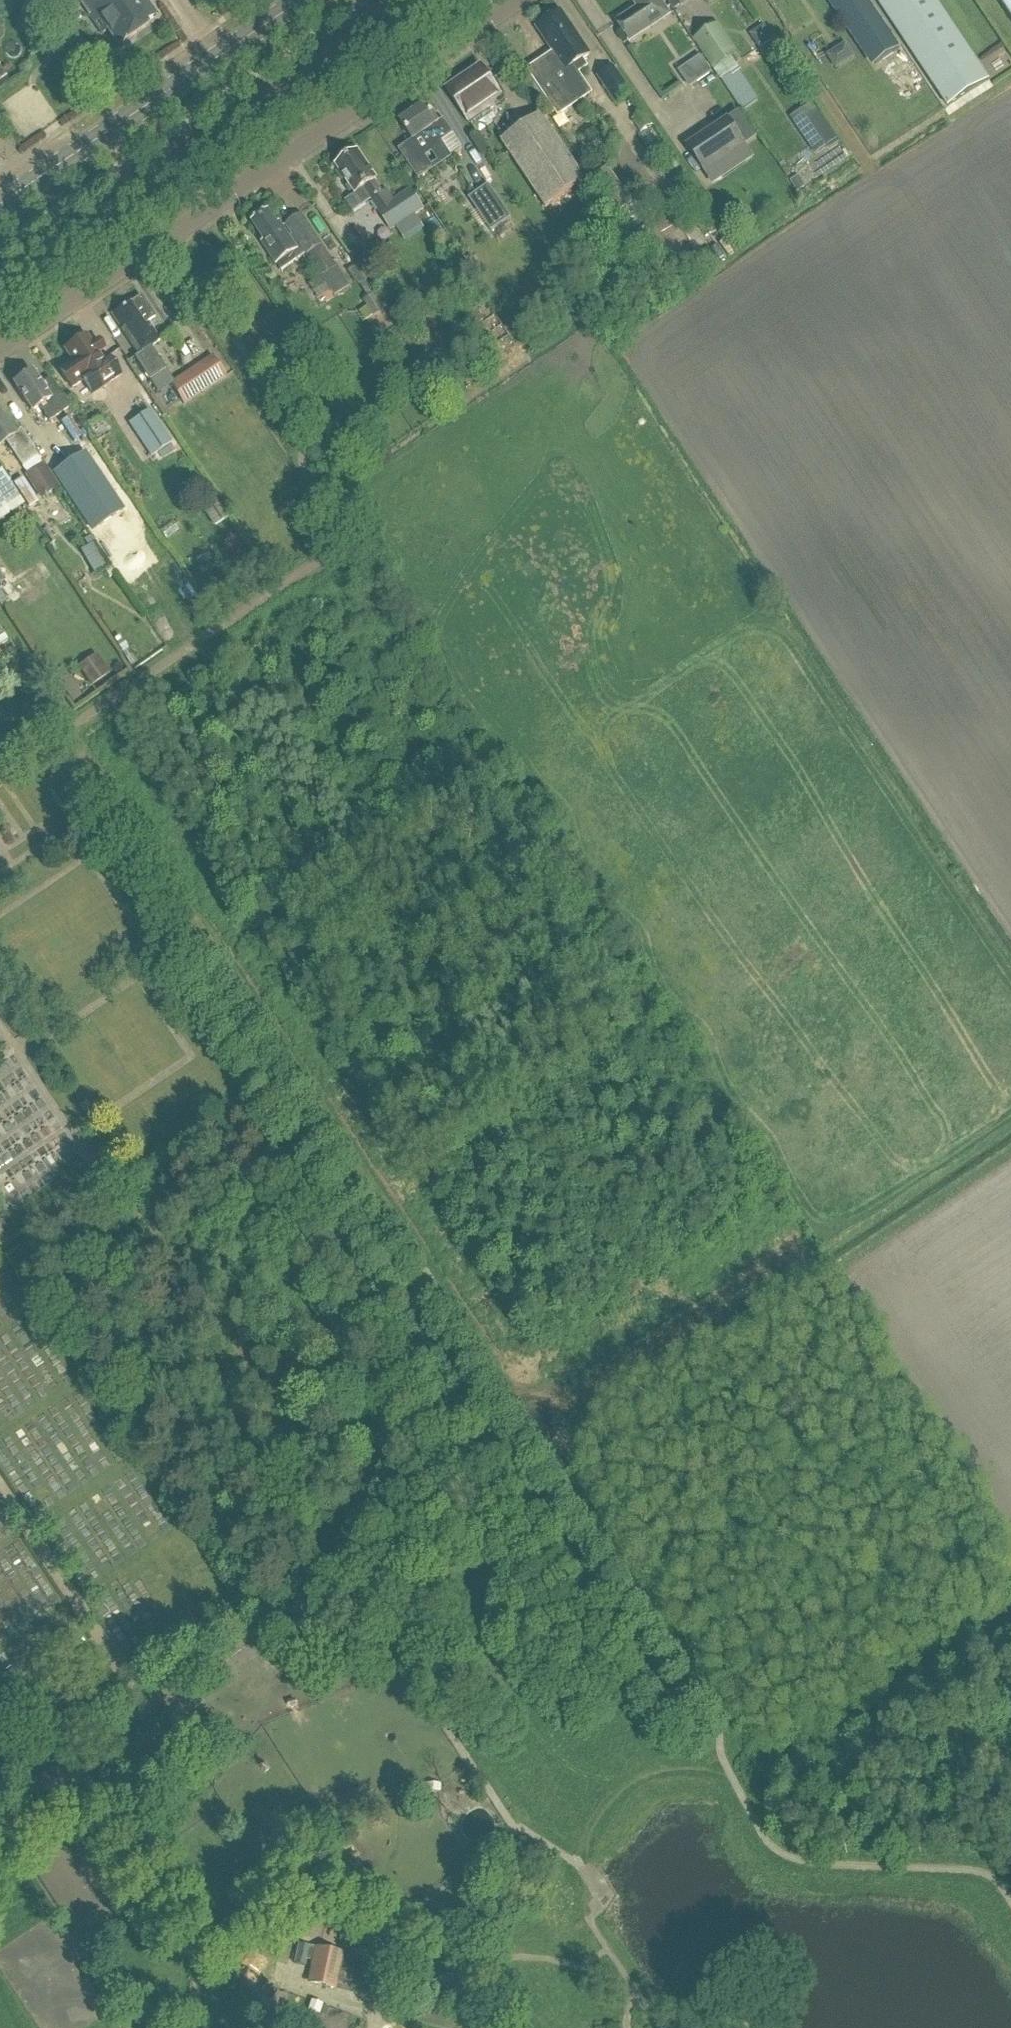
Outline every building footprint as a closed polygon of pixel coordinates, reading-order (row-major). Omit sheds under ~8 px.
[(148,27),(144,20),(154,13),(145,0),(78,0),(101,34),(106,31),(118,48),(148,27)] [(638,10),(617,24),(629,43),(650,29),(647,25),(667,12),(659,0),(631,0),(638,10)] [(900,49),(867,0),(832,0),(876,65),(900,49)] [(949,108),(989,82),(935,0),(877,0),(949,108)] [(1010,18),(1010,0),(999,0),(1010,18)] [(558,117),(591,95),(578,75),(584,70),(579,63),(590,56),(561,14),(537,30),(553,55),(528,72),(558,117)] [(764,25),(750,35),(760,51),(775,41),(764,25)] [(694,39),(715,71),(716,70),(733,59),(713,27),(694,39)] [(847,43),(827,52),(833,66),(853,58),(847,43)] [(701,57),(678,73),(690,90),(713,74),(701,57)] [(733,59),(716,70),(737,101),(746,95),(731,72),(739,67),(733,59)] [(476,133),(493,122),(488,114),(490,112),(486,106),(500,97),(481,68),(446,91),(470,126),(471,125),(476,133)] [(812,104),(791,120),(816,156),(838,141),(812,104)] [(410,168),(410,167),(454,137),(444,122),(438,125),(427,107),(401,124),(413,142),(398,152),(409,168),(410,168)] [(645,114),(632,121),(641,134),(653,127),(645,114)] [(546,208),(585,182),(541,116),(501,142),(546,208)] [(706,174),(727,160),(748,146),(729,117),(687,146),(706,174)] [(383,195),(374,182),(377,181),(358,154),(337,168),(355,195),(364,190),(372,203),(392,232),(424,211),(410,192),(395,202),(388,192),(383,195)] [(799,177),(790,183),(798,194),(807,189),(799,177)] [(512,220),(489,186),(476,195),(484,209),(478,213),(492,233),(512,220)] [(306,258),(307,257),(322,247),(318,241),(301,216),(286,226),(292,236),(289,239),(279,225),(277,226),(269,214),(253,224),(265,241),(262,244),(277,266),(282,273),(297,262),(305,257),(306,258)] [(323,247),(322,247),(307,257),(321,277),(327,286),(336,300),(352,290),(323,247)] [(321,277),(309,285),(315,294),(327,286),(321,277)] [(151,383),(166,372),(151,350),(160,344),(148,325),(155,320),(141,298),(113,317),(139,357),(135,360),(151,383)] [(92,346),(86,337),(64,352),(72,363),(59,372),(71,390),(82,383),(91,397),(100,391),(131,371),(119,352),(103,363),(98,356),(105,351),(98,342),(92,346)] [(185,405),(227,377),(215,359),(173,387),(185,405)] [(44,393),(31,374),(14,386),(32,413),(38,408),(49,423),(69,409),(54,386),(44,393)] [(0,415),(0,446),(4,443),(21,468),(38,457),(20,431),(16,434),(5,417),(3,419),(0,415)] [(165,435),(145,448),(151,458),(171,444),(165,435)] [(92,529),(111,515),(120,508),(85,454),(54,474),(92,529)] [(43,464),(26,475),(25,477),(41,500),(59,488),(43,464)] [(21,497),(2,469),(0,471),(0,511),(21,497)] [(215,497),(201,506),(214,526),(228,517),(215,497)] [(98,657),(79,670),(91,687),(110,674),(98,657)] [(328,1919),(323,1942),(343,1946),(348,1923),(328,1919)] [(337,1988),(345,1953),(315,1947),(308,1982),(337,1988)] [(267,1982),(259,1992),(266,1997),(274,1987),(267,1982)] [(311,2001),(307,2012),(318,2015),(322,2004),(311,2001)]
